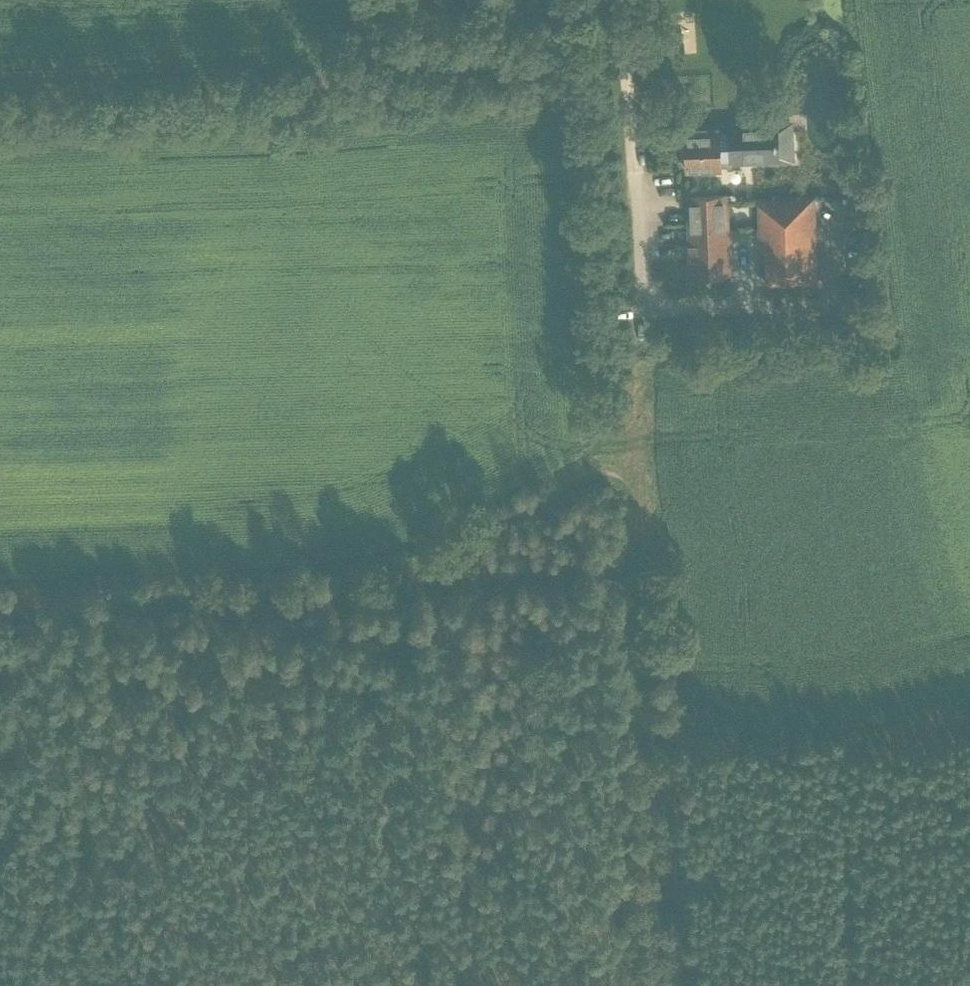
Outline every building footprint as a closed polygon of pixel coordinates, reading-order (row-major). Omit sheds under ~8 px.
[(728,123),(729,130),(719,130),(721,170),(722,170),(722,167),(731,167),(731,164),(795,162),(793,120),(728,123)] [(721,170),(719,130),(684,131),(686,171),(721,170)] [(727,194),(707,194),(687,195),(690,277),(730,276),(727,194)] [(814,197),(759,199),(759,236),(765,235),(766,284),(818,283),(814,197)]
